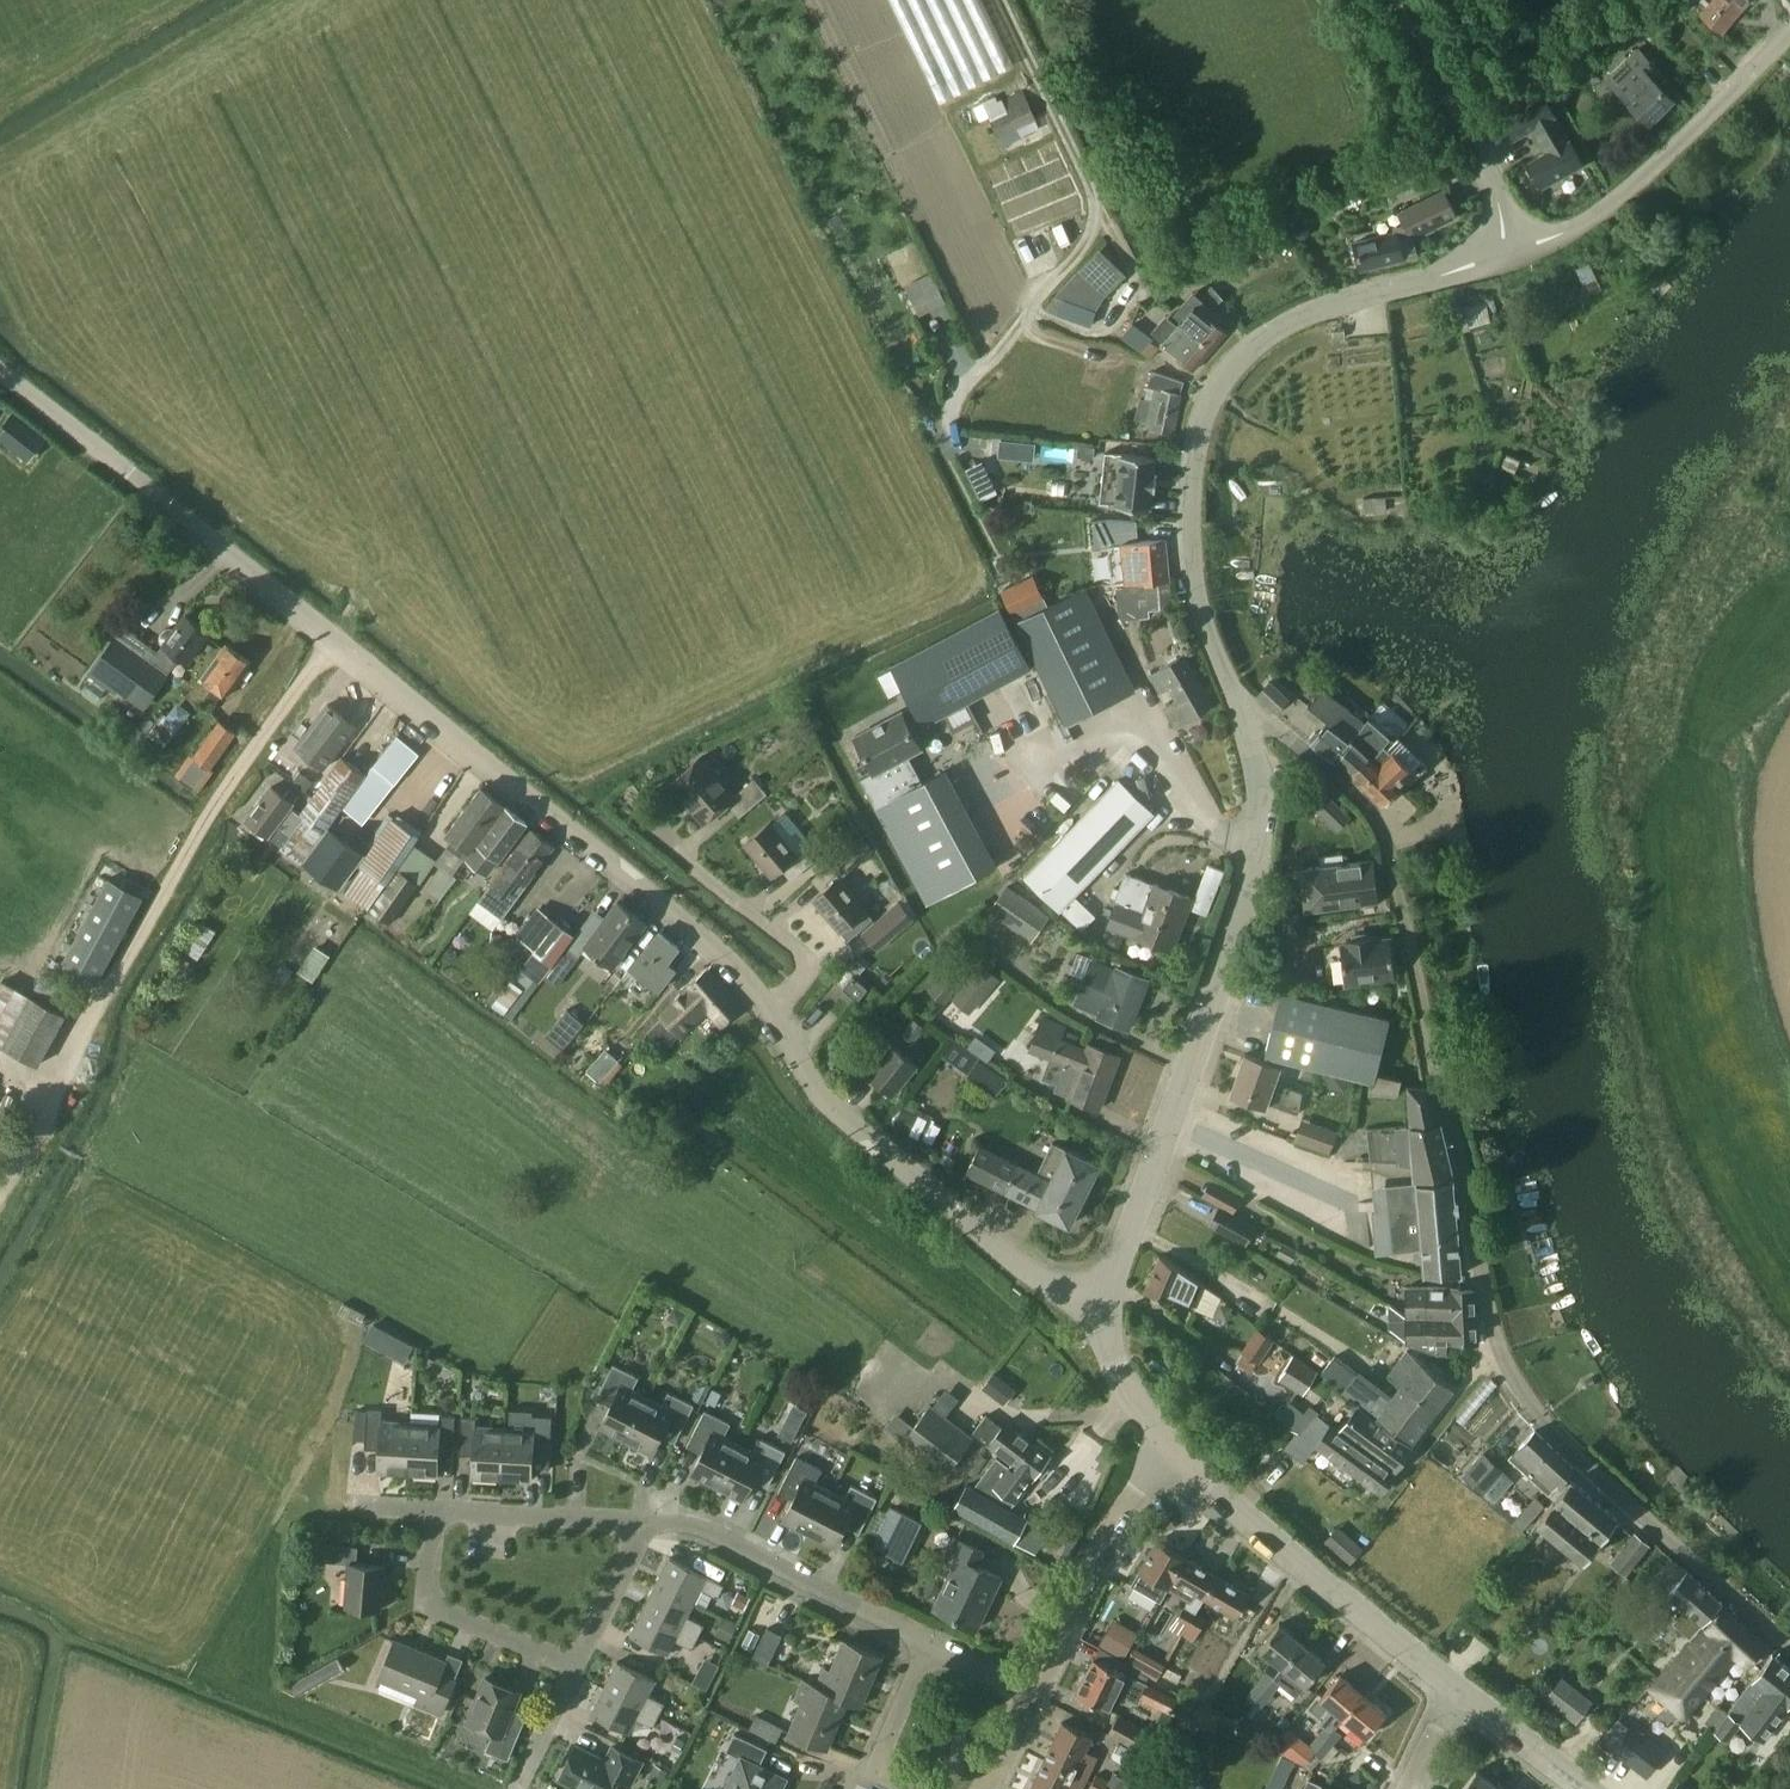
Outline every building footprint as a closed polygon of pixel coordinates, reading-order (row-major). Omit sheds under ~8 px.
[(967,87),(1013,67),(984,0),(930,0),(967,87)] [(1751,0),(1713,0),(1702,13),(1723,32),(1751,0)] [(1650,122),(1674,99),(1656,80),(1663,73),(1640,49),(1608,80),(1650,122)] [(1037,121),(1023,91),(1002,101),(1006,111),(1001,113),(995,99),(984,104),(991,119),(1001,114),(1010,132),(1015,129),(1016,130),(1037,121)] [(1543,185),(1583,164),(1547,96),(1502,120),(1512,140),(1533,129),(1547,155),(1531,164),(1543,185)] [(1380,236),(1355,241),(1362,269),(1418,256),(1414,237),(1458,217),(1445,191),(1398,213),(1399,214),(1378,225),(1380,236)] [(1105,297),(1127,275),(1100,249),(1078,271),(1079,273),(1072,279),(1090,298),(1098,290),(1105,297)] [(934,272),(906,285),(921,316),(949,302),(934,272)] [(1202,300),(1213,309),(1223,298),(1214,288),(1202,300)] [(1227,332),(1217,323),(1222,317),(1213,309),(1202,300),(1194,293),(1175,314),(1181,320),(1195,332),(1193,335),(1212,350),(1227,332)] [(1058,315),(1090,327),(1096,311),(1054,297),(1045,307),(1044,309),(1058,314),(1058,315)] [(1485,302),(1455,309),(1458,319),(1467,317),(1469,326),(1490,321),(1490,319),(1498,317),(1494,300),(1485,303),(1485,302)] [(1195,332),(1181,320),(1178,324),(1167,315),(1153,329),(1164,340),(1161,344),(1194,371),(1212,350),(1193,335),(1195,332)] [(1140,398),(1135,419),(1146,422),(1145,427),(1174,435),(1182,395),(1180,394),(1184,382),(1152,370),(1145,399),(1140,398)] [(30,461),(48,437),(14,412),(0,431),(0,438),(30,461)] [(1152,492),(1156,492),(1158,474),(1154,474),(1156,457),(1106,452),(1100,508),(1117,510),(1118,504),(1151,508),(1152,492)] [(969,467),(984,499),(1000,491),(985,460),(969,467)] [(1363,498),(1364,514),(1387,512),(1386,496),(1363,498)] [(1166,540),(1139,543),(1137,521),(1089,521),(1092,548),(1111,547),(1114,584),(1128,582),(1146,580),(1147,582),(1170,580),(1166,540)] [(1135,691),(1086,589),(1059,602),(1055,592),(1041,599),(1031,579),(1009,590),(1023,619),(1016,622),(1066,725),(1135,691)] [(1159,584),(1116,588),(1118,613),(1121,620),(1150,617),(1149,609),(1161,608),(1159,584)] [(1027,657),(1006,619),(1000,607),(890,665),(922,727),(1033,668),(1027,657)] [(189,661),(210,631),(186,615),(177,628),(172,627),(168,627),(164,629),(162,631),(160,634),(159,636),(159,640),(161,643),(164,646),(160,652),(151,646),(144,656),(115,636),(88,674),(116,695),(119,692),(144,710),(169,675),(167,673),(181,655),(189,661)] [(227,644),(190,695),(211,710),(223,693),(227,696),(252,662),(227,644)] [(1177,726),(1212,705),(1183,655),(1167,664),(1162,666),(1161,667),(1161,668),(1149,675),(1159,693),(1172,687),(1179,699),(1165,707),(1177,726)] [(1291,700),(1271,682),(1257,697),(1277,715),(1291,700)] [(1364,726),(1364,725),(1366,723),(1341,704),(1322,690),(1304,713),(1323,728),(1319,733),(1314,732),(1309,739),(1312,743),(1337,762),(1338,761),(1338,760),(1364,726)] [(144,730),(167,746),(189,711),(176,702),(167,715),(162,711),(155,722),(151,719),(144,730)] [(325,768),(357,726),(329,705),(297,746),(325,768)] [(927,906),(944,896),(998,867),(947,770),(923,783),(910,758),(923,750),(917,738),(902,710),(852,736),(871,773),(859,780),(868,797),(927,906)] [(211,769),(237,733),(219,720),(193,756),(190,754),(175,775),(199,792),(214,771),(211,769)] [(1338,761),(1351,773),(1368,755),(1371,758),(1384,745),(1385,744),(1364,725),(1364,726),(1338,761)] [(397,736),(373,766),(342,807),(364,824),(395,784),(419,754),(397,736)] [(1389,748),(1385,744),(1384,745),(1371,758),(1368,755),(1351,773),(1380,801),(1397,785),(1403,790),(1428,767),(1398,739),(1389,748)] [(300,814),(303,816),(282,846),(280,849),(301,864),(366,775),(341,757),(300,814)] [(755,778),(735,796),(702,757),(671,784),(705,823),(728,804),(740,817),(767,793),(755,778)] [(1060,908),(1071,919),(1070,921),(1081,932),(1096,916),(1085,906),(1084,906),(1073,895),(1153,813),(1118,780),(1025,876),(1059,909),(1060,908)] [(291,807),(294,803),(298,797),(289,791),(285,797),(272,787),(248,820),(256,825),(270,836),(282,846),(303,816),(300,814),(291,807)] [(449,833),(454,836),(434,863),(452,875),(505,805),(482,789),(449,833)] [(1348,817),(1324,794),(1312,806),(1336,829),(1348,817)] [(487,876),(528,823),(507,807),(480,842),(479,842),(465,860),(487,876)] [(362,867),(344,891),(368,908),(384,886),(382,885),(384,882),(385,883),(420,836),(419,835),(423,829),(400,813),(396,820),(393,818),(359,865),(362,867)] [(745,845),(771,876),(782,867),(791,878),(811,860),(802,850),(797,854),(771,823),(745,845)] [(305,862),(327,878),(340,887),(364,855),(351,845),(329,829),(305,862)] [(502,916),(526,884),(554,846),(533,830),(481,900),(502,916)] [(868,911),(840,879),(847,873),(846,872),(863,858),(853,846),(812,880),(823,893),(814,900),(842,933),(843,932),(849,940),(873,919),(867,912),(868,911)] [(1307,910),(1378,902),(1373,861),(1302,868),(1307,910)] [(390,925),(419,884),(397,868),(368,909),(390,925)] [(1171,949),(1191,898),(1156,884),(1155,885),(1125,873),(1119,890),(1114,888),(1111,896),(1116,898),(1115,899),(1118,900),(1107,926),(1135,938),(1136,935),(1171,949)] [(99,982),(143,897),(108,880),(63,964),(99,982)] [(989,912),(1032,942),(1049,916),(1007,887),(989,912)] [(899,900),(862,932),(878,951),(915,919),(899,900)] [(578,956),(586,946),(613,967),(647,923),(619,902),(597,931),(586,922),(566,947),(578,956)] [(538,907),(516,935),(534,949),(533,950),(535,952),(513,980),(511,979),(494,1002),(506,1011),(524,988),(529,992),(574,933),(557,920),(556,921),(538,907)] [(199,959),(217,932),(202,922),(184,950),(199,959)] [(666,963),(679,949),(661,932),(620,977),(638,993),(648,983),(656,990),(674,970),(666,963)] [(1376,941),(1375,936),(1347,939),(1347,944),(1327,946),(1332,984),(1396,977),(1391,939),(1376,941)] [(316,943),(296,972),(312,983),(332,954),(316,943)] [(578,956),(566,947),(557,959),(569,968),(578,956)] [(1265,978),(1272,958),(1262,955),(1255,975),(1265,978)] [(1130,1029),(1148,980),(1116,967),(1116,968),(1091,958),(1073,1004),(1099,1013),(1098,1016),(1130,1029)] [(946,968),(928,989),(944,1003),(962,982),(946,968)] [(659,1015),(663,1018),(642,1038),(660,1054),(680,1035),(680,1034),(708,1008),(723,1025),(741,1009),(707,971),(659,1015)] [(973,974),(947,1005),(965,1021),(991,990),(973,974)] [(858,1001),(869,989),(854,976),(843,989),(858,1001)] [(67,1016),(2,979),(0,983),(0,1045),(38,1067),(67,1016)] [(1281,991),(1281,992),(1266,1053),(1371,1081),(1370,1092),(1399,1095),(1400,1079),(1375,1077),(1390,1019),(1281,991)] [(912,1018),(900,1033),(913,1043),(924,1029),(923,1028),(936,1012),(925,1003),(913,1016),(914,1017),(913,1019),(912,1018)] [(563,1049),(584,1023),(567,1009),(546,1035),(563,1049)] [(1031,1050),(1050,1057),(1042,1079),(1056,1084),(1054,1091),(1070,1097),(1069,1098),(1099,1109),(1120,1056),(1090,1044),(1087,1050),(1076,1046),(1079,1036),(1065,1030),(1066,1028),(1042,1019),(1031,1050)] [(942,1056),(967,1073),(966,1076),(995,1096),(998,1091),(1006,1083),(1005,1082),(1006,1080),(977,1060),(978,1058),(953,1040),(942,1056)] [(893,1095),(918,1065),(893,1044),(868,1074),(893,1095)] [(606,1049),(587,1071),(600,1082),(619,1061),(606,1049)] [(1267,1107),(1268,1104),(1268,1103),(1299,1114),(1303,1092),(1286,1086),(1283,1093),(1273,1089),(1281,1066),(1246,1054),(1231,1095),(1267,1107)] [(1433,1089),(1424,1088),(1409,1087),(1411,1125),(1367,1130),(1371,1164),(1413,1167),(1414,1180),(1453,1176),(1433,1089)] [(920,1111),(917,1117),(901,1110),(894,1125),(922,1139),(932,1117),(920,1111)] [(1312,1147),(1330,1153),(1337,1133),(1319,1126),(1312,1147)] [(966,1174),(1041,1211),(1070,1225),(1100,1165),(1068,1149),(1053,1143),(1038,1172),(1020,1164),(981,1144),(966,1174)] [(1463,1276),(1463,1272),(1454,1181),(1386,1187),(1389,1214),(1371,1216),(1376,1255),(1417,1250),(1419,1263),(1425,1262),(1426,1275),(1463,1276)] [(1241,1198),(1229,1191),(1221,1206),(1233,1213),(1241,1198)] [(1211,1224),(1247,1244),(1256,1228),(1220,1208),(1211,1224)] [(1276,1255),(1291,1262),(1297,1251),(1283,1243),(1276,1255)] [(1176,1296),(1198,1305),(1196,1309),(1213,1317),(1221,1297),(1206,1286),(1161,1257),(1146,1291),(1173,1302),(1176,1296)] [(1406,1315),(1428,1321),(1478,1320),(1476,1292),(1452,1289),(1428,1289),(1428,1286),(1405,1285),(1406,1315)] [(1478,1320),(1428,1321),(1406,1315),(1406,1344),(1414,1344),(1415,1348),(1437,1354),(1448,1354),(1448,1344),(1480,1344),(1478,1320)] [(1257,1328),(1241,1352),(1243,1353),(1237,1362),(1251,1372),(1257,1363),(1258,1363),(1274,1340),(1257,1328)] [(1455,1389),(1421,1362),(1407,1352),(1389,1376),(1403,1386),(1394,1396),(1377,1418),(1412,1444),(1455,1389)] [(1278,1379),(1303,1395),(1318,1372),(1292,1356),(1278,1379)] [(1358,1404),(1371,1386),(1356,1374),(1334,1356),(1320,1374),(1358,1404)] [(1273,1458),(1272,1457),(1282,1446),(1287,1449),(1299,1433),(1278,1416),(1271,1424),(1268,1422),(1269,1421),(1256,1410),(1261,1402),(1202,1357),(1174,1389),(1235,1438),(1251,1420),(1253,1422),(1245,1431),(1226,1451),(1254,1477),(1273,1458)] [(596,1399),(612,1407),(601,1428),(625,1440),(647,1398),(632,1391),(639,1377),(613,1364),(596,1399)] [(1006,1402),(1019,1387),(997,1370),(985,1385),(1006,1402)] [(901,1442),(945,1475),(973,1438),(945,1416),(959,1398),(946,1389),(933,1407),(930,1405),(901,1442)] [(668,1393),(662,1405),(647,1398),(625,1440),(651,1454),(662,1433),(676,1440),(694,1405),(668,1393)] [(780,1434),(797,1439),(808,1406),(787,1399),(782,1414),(786,1416),(780,1434)] [(1398,1471),(1414,1447),(1360,1407),(1343,1430),(1398,1471)] [(379,1470),(408,1472),(411,1422),(383,1420),(383,1410),(368,1409),(366,1440),(381,1441),(379,1470)] [(687,1446),(703,1454),(692,1475),(717,1487),(739,1445),(724,1437),(730,1424),(705,1411),(687,1446)] [(456,1415),(441,1414),(411,1412),(411,1422),(408,1472),(437,1474),(439,1445),(454,1446),(456,1415)] [(990,1445),(1013,1463),(1018,1466),(1030,1451),(1028,1449),(1029,1446),(1033,1441),(1008,1422),(1003,1428),(987,1415),(973,1433),(990,1446),(990,1445)] [(1315,1444),(1330,1425),(1317,1415),(1302,1434),(1300,1433),(1289,1447),(1305,1458),(1315,1444)] [(472,1476),(502,1478),(505,1428),(476,1426),(477,1417),(462,1416),(460,1446),(474,1447),(472,1476)] [(534,1430),(505,1428),(502,1478),(531,1480),(533,1451),(548,1452),(550,1421),(535,1420),(534,1430)] [(1382,1492),(1397,1472),(1330,1425),(1315,1444),(1382,1492)] [(1563,1486),(1575,1469),(1536,1431),(1521,1447),(1522,1447),(1511,1458),(1549,1494),(1558,1482),(1563,1486)] [(760,1439),(753,1452),(739,1445),(717,1487),(743,1500),(753,1480),(768,1486),(785,1452),(760,1439)] [(1033,1441),(1029,1446),(1028,1449),(1030,1451),(1018,1466),(1013,1463),(994,1488),(1003,1495),(1012,1484),(1023,1492),(1051,1455),(1033,1441)] [(1484,1493),(1504,1472),(1483,1453),(1464,1474),(1484,1493)] [(779,1493),(794,1500),(784,1521),(808,1534),(830,1491),(816,1484),(822,1470),(796,1458),(779,1493)] [(1603,1539),(1619,1520),(1572,1481),(1538,1523),(1584,1561),(1603,1539)] [(1037,1524),(1029,1518),(968,1483),(953,1509),(1015,1543),(1024,1547),(1037,1524)] [(852,1485),(845,1498),(830,1491),(808,1534),(834,1547),(845,1527),(859,1533),(877,1498),(852,1485)] [(1536,1498),(1530,1505),(1538,1513),(1545,1506),(1536,1498)] [(908,1563),(927,1524),(891,1507),(888,1513),(879,1508),(868,1530),(878,1536),(873,1546),(908,1563)] [(1364,1548),(1339,1526),(1322,1544),(1348,1567),(1364,1548)] [(1627,1575),(1651,1545),(1635,1532),(1611,1561),(1627,1575)] [(978,1629),(1001,1578),(978,1567),(985,1550),(954,1536),(946,1553),(959,1558),(935,1609),(978,1629)] [(1176,1580),(1189,1558),(1158,1540),(1140,1570),(1169,1588),(1174,1579),(1176,1580)] [(350,1563),(350,1564),(346,1607),(382,1610),(385,1567),(357,1564),(358,1547),(325,1544),(324,1561),(350,1563)] [(658,1584),(694,1602),(701,1589),(717,1597),(724,1585),(707,1576),(671,1558),(658,1584)] [(1189,1558),(1176,1580),(1197,1592),(1191,1603),(1188,1601),(1171,1630),(1183,1636),(1197,1613),(1196,1612),(1205,1597),(1206,1598),(1219,1576),(1189,1558)] [(1668,1593),(1687,1572),(1672,1559),(1654,1579),(1668,1593)] [(1690,1639),(1723,1604),(1687,1572),(1668,1593),(1685,1607),(1672,1621),(1690,1639)] [(1219,1576),(1206,1598),(1238,1616),(1251,1595),(1219,1576)] [(645,1610),(698,1637),(704,1625),(687,1617),(694,1602),(658,1584),(645,1610)] [(1651,1688),(1668,1704),(1657,1715),(1667,1725),(1678,1713),(1684,1719),(1736,1656),(1748,1667),(1767,1645),(1726,1606),(1651,1688)] [(698,1637),(645,1610),(632,1636),(668,1655),(675,1640),(692,1648),(698,1637)] [(1197,1613),(1183,1636),(1193,1642),(1207,1618),(1197,1613)] [(1280,1624),(1261,1647),(1283,1666),(1284,1667),(1303,1643),(1280,1624)] [(767,1628),(753,1656),(769,1664),(782,1635),(767,1628)] [(1100,1645),(1125,1658),(1134,1641),(1109,1628),(1100,1645)] [(445,1661),(396,1641),(380,1679),(421,1695),(418,1704),(441,1714),(455,1681),(439,1675),(445,1661)] [(849,1699),(848,1702),(861,1707),(882,1657),(845,1641),(832,1672),(826,1669),(819,1686),(819,1687),(820,1687),(820,1688),(849,1699)] [(1283,1666),(1274,1677),(1281,1683),(1298,1697),(1307,1686),(1327,1662),(1303,1643),(1284,1667),(1283,1666)] [(1132,1651),(1125,1663),(1136,1669),(1143,1656),(1132,1651)] [(1773,1654),(1728,1714),(1715,1730),(1728,1740),(1741,1722),(1765,1741),(1788,1710),(1789,1712),(1789,1668),(1773,1654)] [(338,1658),(283,1688),(299,1695),(344,1670),(338,1658)] [(1095,1658),(1077,1694),(1110,1710),(1118,1693),(1138,1703),(1141,1697),(1147,1684),(1127,1674),(1095,1658)] [(605,1688),(659,1715),(665,1703),(648,1695),(656,1680),(619,1662),(605,1688)] [(1267,1671),(1257,1683),(1265,1689),(1263,1691),(1270,1697),(1281,1683),(1274,1677),(1267,1671)] [(1334,1708),(1321,1723),(1322,1724),(1325,1720),(1329,1723),(1335,1728),(1344,1717),(1345,1717),(1365,1693),(1341,1674),(1322,1698),(1333,1708),(1334,1708)] [(520,1733),(506,1728),(521,1693),(486,1678),(468,1722),(494,1733),(487,1751),(509,1760),(520,1733)] [(1546,1698),(1555,1705),(1571,1684),(1562,1678),(1546,1698)] [(828,1749),(848,1702),(849,1699),(820,1688),(820,1687),(819,1687),(819,1686),(805,1680),(797,1699),(803,1702),(790,1733),(828,1749)] [(1257,1683),(1246,1696),(1253,1702),(1254,1703),(1260,1708),(1270,1697),(1263,1691),(1265,1689),(1257,1683)] [(1147,1684),(1141,1697),(1151,1702),(1172,1712),(1178,1699),(1147,1684)] [(659,1715),(605,1688),(592,1715),(629,1733),(636,1719),(653,1727),(659,1715)] [(1365,1693),(1345,1717),(1368,1736),(1388,1713),(1365,1693)] [(749,1729),(776,1742),(783,1728),(756,1715),(749,1729)] [(1118,1716),(1108,1734),(1141,1751),(1151,1734),(1118,1716)] [(1087,1779),(1098,1756),(1086,1750),(1093,1736),(1064,1722),(1046,1759),(1087,1779)] [(1325,1727),(1320,1734),(1326,1740),(1324,1742),(1330,1747),(1332,1745),(1341,1733),(1335,1728),(1329,1723),(1325,1727)] [(1631,1726),(1613,1749),(1648,1776),(1665,1753),(1631,1726)] [(745,1759),(737,1774),(734,1773),(726,1788),(782,1788),(787,1778),(760,1765),(767,1749),(735,1733),(726,1751),(745,1759)] [(1310,1746),(1308,1748),(1315,1753),(1321,1758),(1330,1747),(1324,1742),(1326,1740),(1320,1734),(1310,1746)] [(1110,1759),(1135,1773),(1144,1756),(1119,1742),(1110,1759)] [(643,1762),(611,1746),(604,1760),(576,1746),(560,1779),(579,1788),(614,1788),(620,1777),(632,1784),(643,1762)] [(1266,1788),(1283,1788),(1295,1762),(1294,1761),(1284,1757),(1283,1756),(1282,1756),(1266,1788)] [(1031,1788),(1082,1788),(1087,1779),(1046,1759),(1031,1788)] [(1478,1771),(1464,1788),(1501,1788),(1478,1771)] [(1110,1780),(1096,1774),(1092,1782),(1105,1788),(1106,1788),(1110,1780)] [(1310,1780),(1306,1788),(1330,1788),(1310,1780)]
